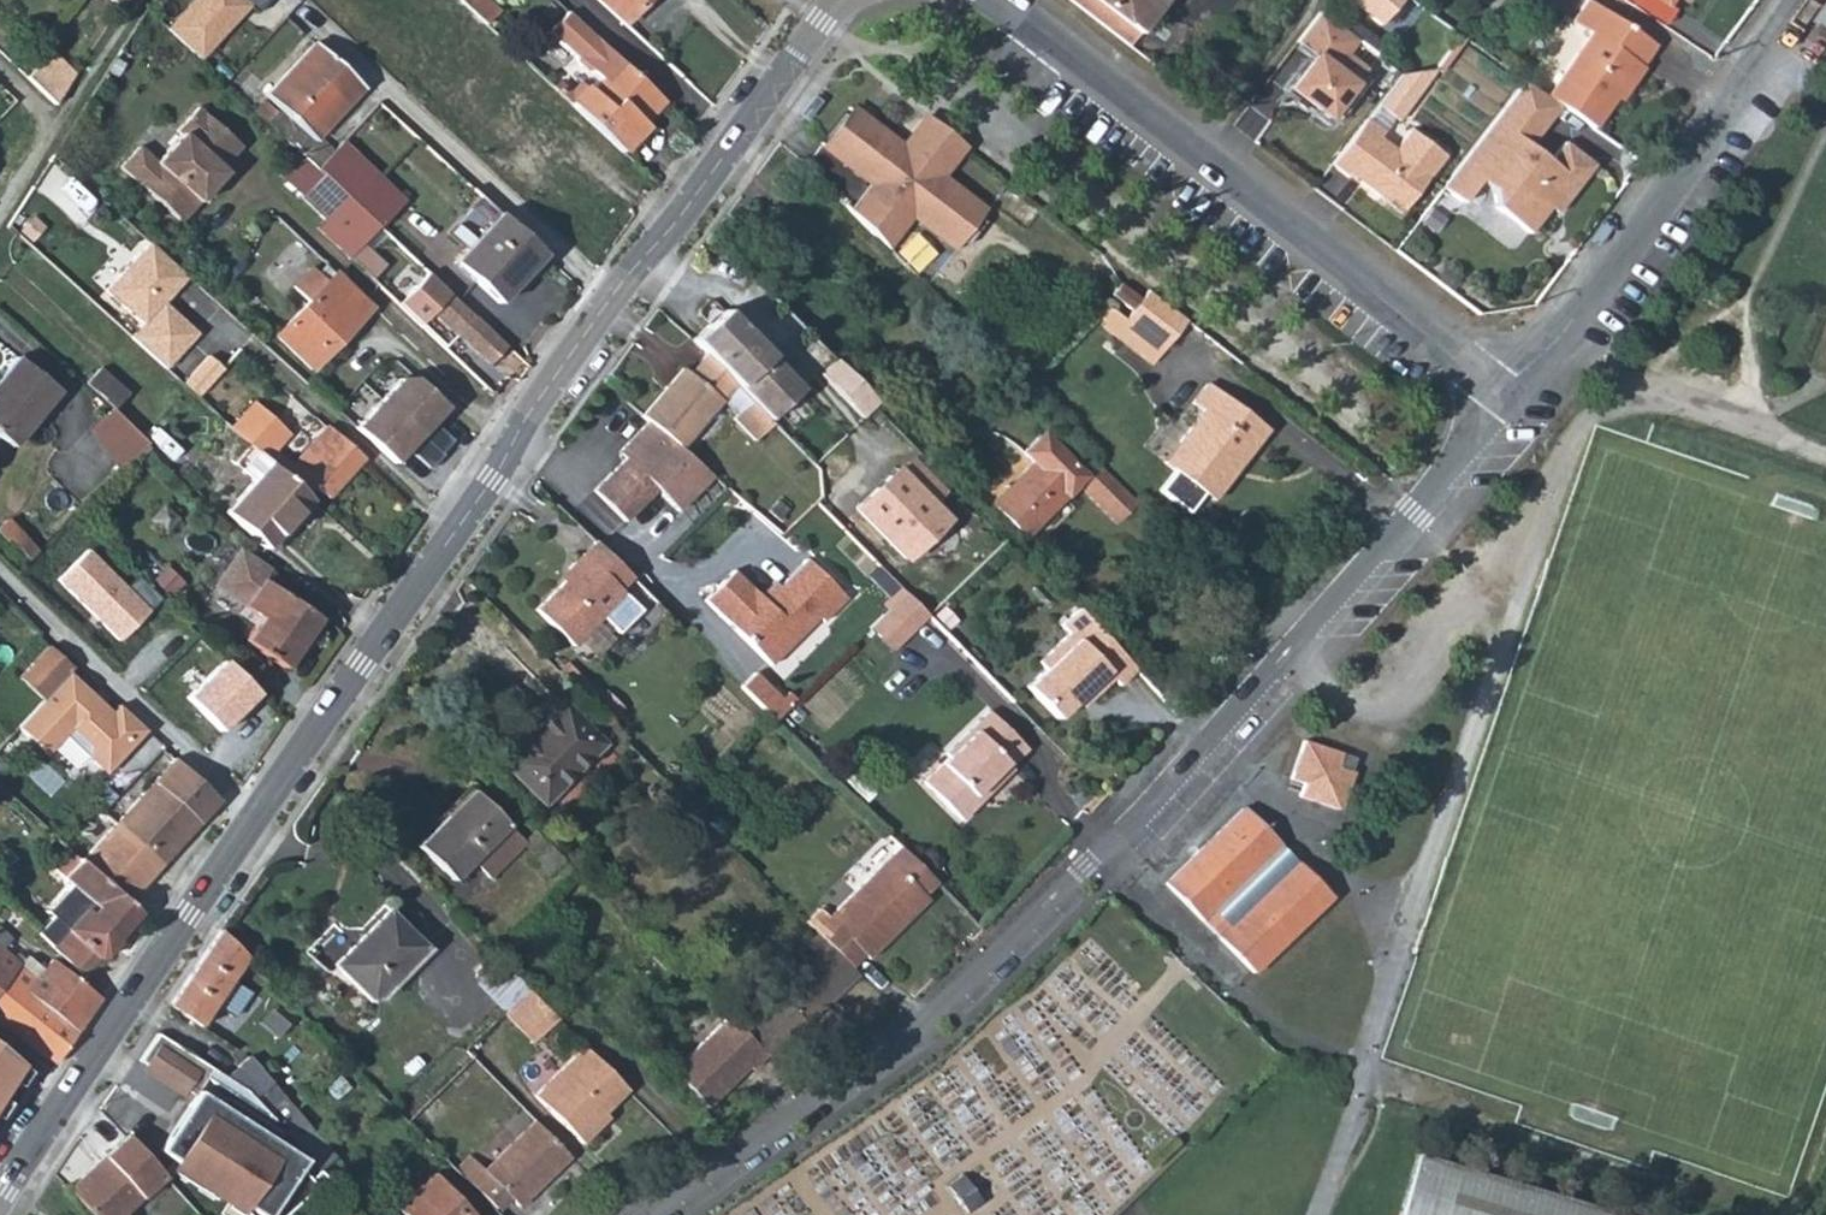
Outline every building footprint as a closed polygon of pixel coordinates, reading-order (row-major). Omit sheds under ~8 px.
[(126,0),(107,0),(119,11),(126,0)] [(247,4),(250,7),(254,11),(263,0),(199,0),(170,31),(201,59),(228,31),(225,28),(247,4)] [(499,13),(485,0),(458,0),(486,27),(499,13)] [(620,21),(640,0),(598,0),(620,21)] [(1130,45),(1137,36),(1091,0),(1072,0),(1130,45)] [(1137,36),(1165,0),(1091,0),(1137,36)] [(1351,1),(1379,24),(1399,0),(1352,0),(1351,1)] [(225,28),(228,31),(250,7),(247,4),(225,28)] [(567,101),(622,152),(646,126),(642,123),(635,116),(655,93),(564,9),(546,27),(572,53),(574,62),(580,68),(589,67),(598,77),(587,89),(583,84),(567,101)] [(1558,105),(1592,128),(1636,65),(1634,63),(1648,41),(1600,9),(1584,31),(1587,33),(1542,94),(1558,105)] [(1312,54),(1284,90),(1302,104),(1304,101),(1310,106),(1325,118),(1364,68),(1344,53),(1355,39),(1318,10),(1294,40),(1312,54)] [(360,88),(313,44),(267,95),(313,138),(360,88)] [(42,64),(66,88),(76,74),(53,52),(42,64)] [(42,64),(28,79),(55,105),(66,88),(42,64)] [(1542,94),(1522,80),(1499,111),(1440,186),(1461,202),(1478,180),(1491,190),(1493,207),(1526,232),(1546,206),(1554,212),(1591,164),(1562,141),(1547,160),(1527,145),(1558,105),(1542,94)] [(642,123),(662,100),(655,93),(635,116),(642,123)] [(815,99),(808,95),(797,110),(803,114),(815,99)] [(965,145),(925,116),(904,145),(853,107),(820,152),(867,186),(870,189),(852,213),(885,247),(907,218),(912,222),(955,254),(963,242),(969,246),(987,222),(980,217),(985,210),(944,180),(941,178),(965,145)] [(140,146),(121,166),(180,222),(192,209),(189,206),(199,194),(203,198),(225,174),(221,170),(242,149),(200,108),(178,131),(183,135),(157,162),(140,146)] [(1365,116),(1330,161),(1347,175),(1349,172),(1353,168),(1359,172),(1360,181),(1398,211),(1442,154),(1408,127),(1393,147),(1378,135),(1382,130),(1365,116)] [(324,175),(378,226),(403,199),(342,140),(316,168),(324,175)] [(968,148),(965,145),(941,178),(944,180),(968,148)] [(246,153),(242,149),(221,170),(225,174),(246,153)] [(316,168),(308,161),(289,181),(305,195),(324,175),(316,168)] [(1349,172),(1360,181),(1359,172),(1353,168),(1349,172)] [(348,258),(360,246),(378,226),(324,175),(305,195),(302,199),(323,219),(315,227),(348,258)] [(849,210),(852,213),(870,189),(867,186),(849,210)] [(189,206),(192,209),(203,198),(199,194),(189,206)] [(533,280),(549,263),(499,216),(455,263),(498,304),(526,274),(533,280)] [(885,247),(888,249),(912,222),(907,218),(885,247)] [(382,239),(376,234),(370,239),(377,245),(382,239)] [(128,337),(162,368),(193,334),(168,312),(165,316),(160,312),(159,304),(184,277),(146,243),(102,291),(139,324),(128,337)] [(382,268),(360,246),(348,258),(371,280),(382,268)] [(324,281),(332,274),(323,264),(315,272),(324,281)] [(369,306),(334,272),(332,274),(324,281),(315,272),(310,267),(292,286),(305,301),(273,335),(307,369),(369,306)] [(505,349),(427,276),(399,306),(422,328),(434,316),(457,337),(460,335),(491,364),(505,349)] [(1129,310),(1139,298),(1118,281),(1108,293),(1129,310)] [(1161,350),(1185,319),(1146,289),(1139,298),(1129,310),(1122,320),(1161,350)] [(168,312),(159,304),(160,312),(165,316),(168,312)] [(1150,364),(1161,350),(1122,320),(1106,308),(1093,319),(1150,364)] [(692,344),(705,357),(768,420),(799,389),(722,314),(692,344)] [(11,446),(57,391),(16,357),(0,376),(0,437),(11,446)] [(768,420),(705,357),(685,377),(680,372),(642,415),(651,423),(676,448),(720,404),(734,418),(730,422),(752,443),(771,423),(768,420)] [(183,386),(196,398),(220,371),(206,359),(183,386)] [(95,369),(83,383),(112,408),(124,394),(95,369)] [(393,465),(444,407),(415,378),(401,380),(354,432),(393,465)] [(1197,394),(1258,441),(1266,431),(1218,393),(1217,395),(1204,386),(1197,394)] [(240,392),(217,418),(247,445),(308,500),(317,490),(325,498),(359,460),(322,428),(289,464),(273,449),(287,435),(240,392)] [(1241,464),(1258,441),(1197,394),(1190,403),(1201,411),(1177,441),(1188,450),(1170,472),(1201,496),(1218,493),(1232,476),(1226,472),(1226,469),(1241,464)] [(147,443),(125,421),(104,443),(125,464),(147,443)] [(625,461),(593,492),(625,523),(654,493),(677,516),(711,483),(676,448),(651,423),(619,455),(625,461)] [(990,502),(1021,534),(1076,481),(1083,474),(1042,432),(1020,452),(1030,463),(990,502)] [(1188,450),(1177,441),(1159,464),(1170,472),(1188,450)] [(296,527),(314,505),(308,500),(247,445),(231,463),(251,480),(224,512),(264,548),(288,520),(296,527)] [(1076,481),(1117,521),(1137,501),(1097,461),(1083,474),(1076,481)] [(854,513),(905,566),(947,526),(930,509),(945,495),(913,462),(901,474),(908,481),(900,488),(890,478),(854,513)] [(782,510),(773,502),(766,510),(774,517),(782,510)] [(29,561),(38,551),(8,518),(0,526),(0,533),(10,544),(12,542),(29,561)] [(636,584),(596,543),(560,578),(565,584),(536,613),(571,649),(601,620),(618,637),(640,614),(623,597),(636,584)] [(89,548),(53,586),(116,646),(152,607),(89,548)] [(257,618),(252,625),(242,640),(282,667),(314,618),(267,586),(272,577),(235,552),(212,586),(241,606),(257,618)] [(805,561),(780,585),(765,601),(759,595),(736,571),(705,601),(770,667),(810,628),(814,632),(845,602),(805,561)] [(765,601),(780,585),(774,579),(759,595),(765,601)] [(172,600),(165,593),(161,597),(168,604),(172,600)] [(906,640),(928,618),(904,594),(882,616),(906,640)] [(237,613),(252,625),(257,618),(241,606),(237,613)] [(1130,669),(1071,609),(1055,625),(1063,633),(1033,662),(1040,669),(1021,687),(1052,719),(1071,701),(1078,693),(1084,700),(1106,679),(1113,686),(1130,669)] [(871,626),(895,650),(906,640),(882,616),(871,626)] [(871,626),(867,631),(891,655),(895,650),(871,626)] [(42,699),(67,674),(72,669),(46,645),(17,676),(42,699)] [(222,663),(185,703),(222,738),(259,698),(222,663)] [(127,750),(144,731),(117,706),(108,713),(67,674),(42,699),(15,727),(44,755),(56,743),(82,766),(89,760),(97,768),(114,750),(127,750)] [(755,674),(741,688),(774,723),(796,703),(789,696),(782,702),(755,674)] [(571,689),(586,704),(595,694),(581,679),(571,689)] [(1078,693),(1071,701),(1077,707),(1084,700),(1078,693)] [(502,765),(541,804),(601,745),(553,697),(539,711),(546,720),(502,765)] [(966,718),(1003,756),(1016,741),(978,705),(966,718)] [(916,777),(954,814),(974,795),(966,787),(976,777),(984,784),(1003,765),(1000,760),(1003,756),(966,718),(937,747),(939,753),(916,777)] [(1300,797),(1325,805),(1342,753),(1303,741),(1290,778),(1304,781),(1300,797)] [(105,775),(127,750),(114,750),(97,768),(105,775)] [(1342,753),(1325,805),(1336,809),(1354,757),(1342,753)] [(125,902),(218,802),(172,758),(80,862),(125,902)] [(966,787),(974,795),(984,784),(976,777),(966,787)] [(521,842),(522,841),(474,794),(448,818),(445,816),(416,845),(451,881),(470,863),(487,878),(521,842)] [(1276,849),(1240,812),(1162,886),(1210,937),(1220,927),(1208,914),(1276,849)] [(543,844),(549,837),(538,826),(522,841),(521,842),(532,855),(543,844)] [(813,932),(846,965),(860,952),(865,956),(925,897),(922,894),(934,880),(897,842),(825,913),(818,906),(802,921),(813,932)] [(560,860),(543,844),(532,855),(523,863),(540,881),(560,860)] [(112,941),(135,912),(125,902),(80,862),(76,858),(59,877),(93,908),(88,915),(82,911),(51,947),(80,973),(95,956),(103,958),(114,945),(112,941)] [(1225,932),(1215,942),(1248,977),(1327,900),(1293,865),(1225,932)] [(419,946),(385,912),(334,964),(366,999),(419,946)] [(1210,937),(1215,942),(1225,932),(1220,927),(1210,937)] [(245,957),(219,930),(195,964),(167,1006),(199,1025),(245,957)] [(807,1025),(857,977),(846,965),(813,932),(803,942),(818,957),(780,996),(807,1025)] [(17,963),(7,954),(0,948),(0,985),(17,963)] [(23,956),(17,963),(33,978),(40,970),(23,956)] [(24,990),(75,1030),(97,997),(48,959),(40,970),(33,978),(24,990)] [(503,1010),(523,991),(495,962),(474,981),(503,1010)] [(0,985),(0,1022),(52,1064),(75,1030),(24,990),(33,978),(17,963),(0,985)] [(766,1056),(771,1061),(807,1025),(780,996),(742,1031),(766,1056)] [(766,1056),(742,1031),(728,1017),(672,1073),(707,1109),(749,1068),(752,1071),(766,1056)] [(547,1033),(558,1044),(569,1033),(558,1022),(547,1033)] [(225,1074),(157,1030),(138,1059),(187,1088),(198,1070),(271,1116),(247,1090),(225,1075),(225,1074)] [(602,1110),(626,1086),(582,1043),(532,1093),(579,1140),(598,1123),(593,1118),(602,1110)] [(247,1090),(261,1077),(241,1048),(225,1074),(225,1075),(247,1090)] [(16,1066),(0,1052),(0,1089),(16,1066)] [(262,1079),(261,1077),(247,1090),(271,1116),(277,1124),(290,1112),(278,1097),(262,1079)] [(161,1148),(246,1204),(243,1211),(247,1214),(286,1214),(328,1180),(317,1169),(307,1177),(292,1160),(279,1151),(281,1147),(272,1137),(198,1089),(161,1148)] [(606,1114),(602,1110),(593,1118),(598,1123),(606,1114)] [(302,1127),(290,1112),(277,1124),(290,1139),(302,1127)] [(515,1206),(567,1156),(532,1121),(482,1170),(467,1156),(454,1168),(494,1209),(506,1197),(515,1206)] [(311,1138),(302,1127),(290,1139),(300,1150),(311,1138)] [(125,1135),(65,1189),(91,1214),(123,1214),(121,1212),(163,1175),(125,1135)] [(1417,1156),(1399,1214),(1606,1214),(1417,1156)] [(442,1179),(405,1212),(407,1214),(475,1214),(442,1179)] [(351,1206),(342,1214),(359,1214),(351,1206)]
